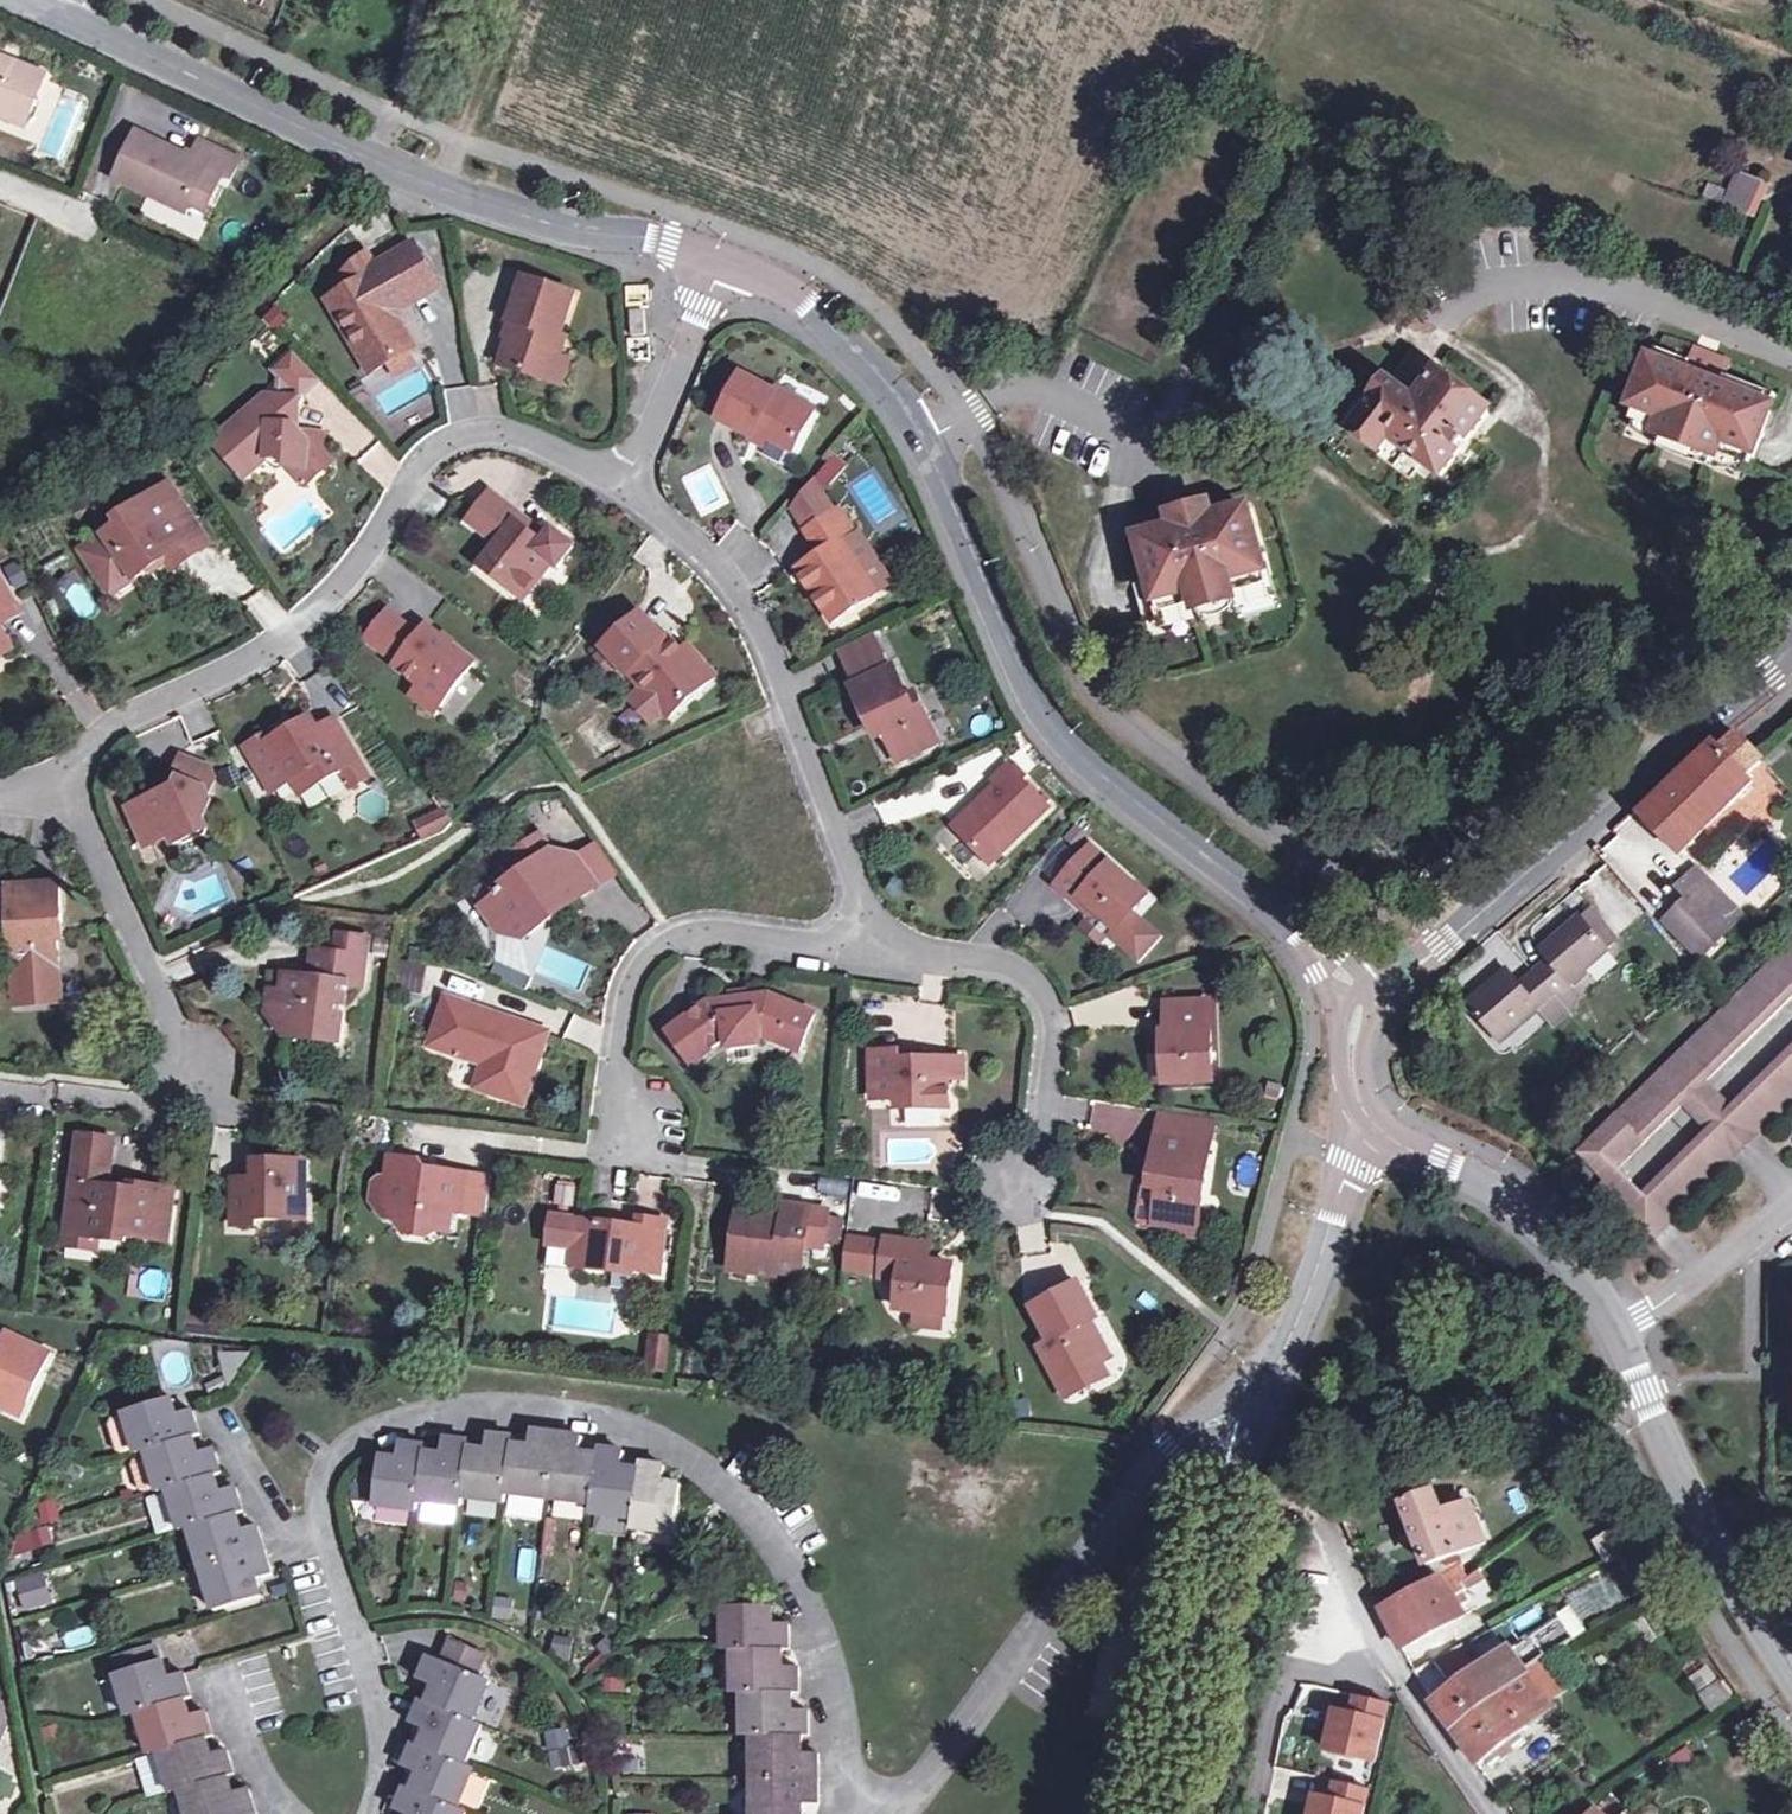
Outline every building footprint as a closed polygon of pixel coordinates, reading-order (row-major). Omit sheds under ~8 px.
[(28,112),(44,70),(0,53),(0,101),(28,112)] [(28,112),(0,101),(0,113),(24,122),(28,112)] [(191,148),(138,123),(115,169),(188,203),(207,164),(230,175),(240,153),(199,133),(191,148)] [(1747,214),(1760,176),(1733,165),(1718,202),(1747,214)] [(373,367),(390,358),(411,347),(399,321),(409,308),(407,305),(408,301),(444,280),(421,236),(381,259),(373,244),(342,268),(349,282),(332,291),(373,367)] [(527,267),(509,312),(517,316),(502,358),(548,375),(559,347),(567,327),(561,326),(576,286),(527,267)] [(426,339),(409,308),(399,321),(411,347),(426,339)] [(630,335),(642,334),(642,310),(629,310),(630,335)] [(492,355),(502,358),(517,316),(509,312),(492,355)] [(269,327),(277,335),(289,324),(281,315),(269,327)] [(411,347),(390,358),(398,372),(418,360),(411,347)] [(571,351),(559,347),(548,375),(561,379),(571,351)] [(1694,363),(1660,350),(1634,418),(1621,451),(1741,498),(1755,463),(1781,396),(1730,377),(1734,365),(1718,359),(1716,364),(1697,357),(1694,363)] [(1716,364),(1718,359),(1699,351),(1697,357),(1716,364)] [(305,470),(312,480),(334,461),(324,448),(326,434),(303,431),(296,423),(301,402),(301,403),(302,403),(303,402),(304,402),(305,401),(306,400),(306,399),(306,398),(306,397),(306,396),(306,395),(305,394),(319,381),(293,353),(274,371),(283,381),(282,394),(267,392),(220,432),(225,439),(217,445),(244,479),(267,458),(275,460),(281,461),(281,467),(290,468),(305,470)] [(1493,409),(1444,371),(1422,402),(1392,380),(1359,423),(1387,445),(1380,455),(1414,481),(1427,464),(1444,476),(1493,409)] [(775,388),(742,372),(722,415),(756,431),(758,427),(796,444),(815,403),(776,384),(775,388)] [(309,482),(312,480),(305,470),(290,468),(309,482)] [(175,474),(137,498),(142,505),(163,494),(175,510),(191,500),(175,474)] [(796,503),(809,525),(840,506),(826,483),(796,503)] [(551,530),(542,523),(536,530),(527,523),(533,515),(496,484),(472,513),(501,537),(485,556),(527,590),(554,557),(561,562),(579,539),(556,523),(551,530)] [(142,505),(137,498),(118,509),(124,520),(86,544),(107,574),(132,558),(139,568),(171,547),(178,558),(213,535),(191,500),(175,510),(163,494),(142,505)] [(855,531),(840,506),(809,525),(825,552),(802,567),(834,618),(878,589),(847,537),(855,531)] [(1179,528),(1144,538),(1154,576),(1136,581),(1146,617),(1156,653),(1281,619),(1272,583),(1251,509),(1215,518),(1212,506),(1195,511),(1175,516),(1179,528)] [(536,530),(542,523),(533,515),(527,523),(536,530)] [(132,558),(107,574),(114,584),(139,568),(132,558)] [(18,597),(2,568),(0,569),(0,607),(18,597)] [(18,597),(0,607),(0,618),(23,607),(18,597)] [(414,690),(439,709),(478,656),(429,620),(420,629),(391,607),(370,634),(401,657),(396,662),(421,680),(414,690)] [(714,677),(689,647),(676,632),(668,637),(645,608),(601,648),(627,678),(634,672),(671,715),(714,677)] [(15,644),(0,618),(0,651),(15,644)] [(849,681),(888,663),(873,632),(835,650),(849,681)] [(696,641),(689,647),(714,677),(721,670),(696,641)] [(876,715),(884,734),(893,754),(932,737),(912,692),(902,696),(888,663),(849,681),(843,683),(861,722),(867,719),(876,715)] [(875,738),(884,734),(876,715),(867,719),(875,738)] [(315,719),(272,741),(266,745),(262,738),(248,746),(273,790),(294,779),(318,767),(326,781),(347,770),(356,787),(372,778),(342,720),(321,731),(315,719)] [(269,735),(262,738),(266,745),(272,741),(269,735)] [(1721,741),(1642,815),(1684,858),(1758,783),(1750,775),(1764,758),(1740,736),(1727,749),(1721,741)] [(151,854),(202,832),(196,821),(209,813),(216,804),(212,799),(221,780),(213,767),(187,754),(173,776),(183,784),(132,806),(151,854)] [(999,787),(956,825),(989,861),(1051,807),(1010,763),(993,780),(999,787)] [(318,767),(294,779),(301,794),(326,781),(318,767)] [(441,809),(414,823),(421,840),(442,831),(451,822),(441,809)] [(213,828),(209,813),(196,821),(202,832),(213,828)] [(523,932),(557,909),(555,903),(567,895),(571,900),(598,883),(576,850),(562,860),(542,830),(505,856),(516,873),(496,887),(500,895),(484,905),(501,931),(516,922),(523,932)] [(594,837),(576,850),(598,883),(616,871),(594,837)] [(1058,883),(1077,900),(1083,895),(1118,929),(1150,895),(1095,843),(1058,883)] [(1700,904),(1730,934),(1750,914),(1705,868),(1685,888),(1700,904)] [(57,917),(66,916),(64,879),(12,882),(16,968),(20,968),(56,967),(60,967),(58,937),(57,917)] [(1083,895),(1077,900),(1114,934),(1118,929),(1083,895)] [(1700,904),(1684,919),(1700,937),(1693,944),(1706,957),(1730,934),(1700,904)] [(1597,906),(1585,917),(1615,950),(1627,940),(1597,906)] [(68,937),(66,916),(57,917),(58,937),(68,937)] [(1556,1013),(1570,1000),(1574,996),(1582,988),(1586,984),(1582,980),(1615,950),(1585,917),(1567,932),(1547,950),(1557,958),(1529,980),(1516,968),(1502,981),(1480,999),(1512,1036),(1551,1005),(1556,1013)] [(1700,937),(1684,919),(1676,927),(1693,944),(1700,937)] [(345,928),(343,949),(366,953),(369,931),(345,928)] [(1612,1162),(1791,988),(1791,934),(1582,1137),(1591,1144),(1579,1155),(1598,1176),(1612,1162)] [(317,944),(313,973),(320,975),(325,946),(317,944)] [(285,989),(281,1010),(296,1032),(338,1037),(346,982),(361,985),(366,953),(343,949),(325,946),(320,975),(313,973),(289,968),(285,989)] [(497,961),(490,973),(517,988),(523,976),(497,961)] [(56,967),(20,968),(20,974),(16,974),(17,1004),(61,1002),(60,973),(56,973),(56,967)] [(270,1006),(281,1010),(285,989),(274,986),(270,1006)] [(1591,997),(1582,988),(1574,996),(1583,1006),(1591,997)] [(712,998),(669,1029),(695,1064),(720,1046),(731,1043),(732,1050),(760,1048),(760,1040),(774,1040),(804,1053),(821,1010),(779,993),(753,996),(752,990),(734,992),(732,998),(712,998)] [(498,1010),(446,991),(430,1041),(482,1060),(473,1086),(524,1101),(551,1028),(528,1020),(523,1029),(495,1020),(498,1010)] [(1215,1004),(1177,1006),(1179,1033),(1172,1034),(1168,1034),(1170,1086),(1217,1084),(1215,1004)] [(1725,1100),(1748,1124),(1753,1128),(1791,1090),(1791,1035),(1725,1100)] [(951,1107),(950,1077),(949,1056),(902,1056),(903,1047),(874,1047),(874,1098),(898,1099),(898,1107),(951,1107)] [(963,1056),(949,1056),(950,1077),(963,1076),(963,1056)] [(1748,1124),(1725,1100),(1701,1123),(1723,1145),(1748,1124)] [(1167,1114),(1162,1137),(1215,1148),(1219,1123),(1167,1114)] [(1662,1216),(1729,1152),(1723,1145),(1701,1123),(1636,1186),(1612,1162),(1598,1176),(1592,1182),(1620,1212),(1640,1190),(1662,1216)] [(83,1136),(71,1234),(102,1238),(128,1241),(128,1235),(171,1241),(177,1192),(133,1186),(132,1192),(111,1189),(118,1141),(83,1136)] [(1151,1189),(1156,1190),(1166,1191),(1163,1206),(1159,1227),(1179,1230),(1184,1230),(1202,1219),(1215,1148),(1162,1137),(1151,1189)] [(1591,1144),(1582,1137),(1571,1147),(1579,1155),(1591,1144)] [(298,1185),(299,1165),(258,1160),(255,1187),(238,1185),(233,1228),(256,1229),(256,1221),(306,1227),(310,1186),(298,1185)] [(391,1162),(387,1187),(401,1188),(394,1228),(400,1240),(424,1244),(425,1234),(448,1238),(451,1218),(462,1219),(467,1181),(421,1175),(420,1165),(391,1162)] [(312,1167),(299,1165),(298,1185),(310,1186),(312,1167)] [(574,1208),(577,1182),(555,1179),(552,1205),(574,1208)] [(383,1209),(394,1228),(401,1188),(387,1187),(383,1209)] [(1153,1204),(1163,1206),(1166,1191),(1156,1190),(1153,1204)] [(1640,1190),(1620,1212),(1641,1235),(1662,1216),(1640,1190)] [(826,1232),(831,1213),(828,1209),(784,1202),(781,1217),(734,1210),(729,1250),(776,1256),(775,1269),(805,1272),(809,1243),(825,1245),(826,1232)] [(587,1249),(586,1266),(635,1272),(636,1266),(659,1268),(666,1217),(642,1212),(640,1222),(550,1209),(547,1242),(573,1246),(587,1249)] [(843,1216),(831,1213),(826,1232),(840,1235),(843,1216)] [(1199,1240),(1202,1219),(1184,1230),(1179,1230),(1178,1236),(1199,1240)] [(100,1253),(102,1238),(71,1234),(69,1247),(100,1253)] [(916,1306),(938,1310),(945,1311),(952,1262),(928,1258),(920,1256),(921,1240),(886,1234),(885,1240),(879,1276),(900,1280),(897,1304),(916,1306)] [(843,1270),(879,1276),(885,1240),(848,1235),(843,1270)] [(931,1242),(921,1240),(920,1256),(928,1258),(931,1242)] [(571,1264),(586,1266),(587,1249),(573,1246),(571,1264)] [(774,1275),(775,1269),(776,1256),(729,1250),(726,1268),(774,1275)] [(1091,1336),(1100,1331),(1104,1329),(1087,1291),(1033,1313),(1053,1351),(1044,1355),(1062,1393),(1109,1373),(1091,1336)] [(937,1327),(938,1310),(916,1306),(913,1323),(937,1327)] [(2,1328),(0,1332),(0,1412),(19,1421),(52,1350),(2,1328)] [(670,1334),(650,1331),(648,1346),(669,1348),(670,1334)] [(1117,1370),(1100,1331),(1091,1336),(1109,1373),(1117,1370)] [(669,1348),(648,1346),(646,1363),(666,1366),(669,1348)] [(1114,1383),(1109,1373),(1062,1393),(1067,1404),(1114,1383)] [(247,1522),(239,1504),(249,1501),(243,1483),(229,1487),(222,1470),(229,1468),(222,1447),(211,1450),(205,1432),(200,1412),(198,1405),(181,1409),(176,1394),(132,1407),(132,1408),(119,1412),(117,1418),(125,1446),(131,1449),(143,1445),(145,1451),(151,1448),(163,1487),(171,1484),(183,1522),(190,1520),(218,1607),(267,1592),(262,1576),(280,1569),(272,1546),(262,1518),(247,1522)] [(467,1500),(510,1507),(509,1499),(596,1508),(596,1516),(642,1522),(641,1532),(681,1536),(687,1489),(672,1486),(673,1471),(662,1469),(651,1466),(648,1476),(632,1473),(632,1457),(620,1455),(605,1453),(603,1461),(587,1458),(587,1442),(575,1440),(551,1437),(536,1435),(534,1452),(516,1450),(516,1444),(500,1442),(491,1440),(487,1454),(473,1453),(473,1444),(459,1442),(448,1440),(446,1459),(429,1456),(429,1446),(417,1444),(401,1441),(398,1462),(383,1459),(376,1504),(421,1512),(422,1504),(466,1508),(467,1500)] [(1429,1563),(1485,1540),(1468,1503),(1443,1515),(1434,1491),(1404,1503),(1412,1522),(1429,1563)] [(36,1503),(41,1525),(60,1521),(55,1499),(36,1503)] [(1591,1540),(1604,1565),(1624,1555),(1611,1530),(1591,1540)] [(513,1581),(534,1584),(538,1549),(518,1547),(513,1581)] [(1432,1576),(1446,1596),(1460,1585),(1456,1578),(1481,1560),(1474,1548),(1432,1576)] [(22,1613),(52,1603),(41,1569),(11,1578),(22,1613)] [(1462,1580),(1473,1608),(1492,1600),(1481,1572),(1462,1580)] [(1441,1600),(1446,1596),(1432,1576),(1381,1611),(1401,1649),(1452,1616),(1441,1600)] [(193,1611),(204,1609),(198,1578),(187,1580),(193,1611)] [(489,1616),(508,1621),(513,1601),(494,1596),(489,1616)] [(815,1804),(815,1788),(815,1779),(815,1768),(803,1768),(802,1748),(806,1747),(806,1736),(807,1724),(794,1724),(793,1704),(796,1704),(795,1692),(795,1679),(784,1678),(782,1662),(788,1662),(787,1651),(787,1635),(771,1635),(769,1618),(724,1617),(726,1661),(730,1661),(731,1705),(739,1704),(742,1748),(747,1747),(749,1813),(815,1813),(815,1804)] [(1434,1706),(1452,1733),(1518,1673),(1541,1657),(1567,1641),(1551,1618),(1507,1652),(1502,1648),(1434,1706)] [(419,1749),(416,1748),(406,1766),(420,1773),(413,1788),(408,1786),(396,1810),(405,1813),(461,1813),(463,1810),(453,1806),(470,1771),(461,1765),(479,1723),(470,1719),(488,1679),(435,1656),(426,1678),(437,1683),(431,1702),(425,1700),(414,1724),(426,1730),(419,1749)] [(1560,1681),(1541,1657),(1518,1673),(1452,1733),(1473,1764),(1548,1709),(1539,1697),(1560,1681)] [(230,1776),(236,1774),(230,1757),(214,1762),(207,1740),(218,1737),(210,1710),(191,1716),(186,1702),(192,1700),(182,1670),(166,1675),(161,1658),(116,1672),(132,1720),(138,1718),(151,1757),(158,1755),(172,1797),(183,1794),(189,1813),(257,1813),(248,1786),(235,1791),(230,1776)] [(1707,1663),(1686,1677),(1709,1712),(1730,1699),(1707,1663)] [(1362,1698),(1357,1717),(1340,1713),(1331,1752),(1379,1763),(1389,1725),(1393,1706),(1362,1698)] [(573,1728),(543,1730),(546,1768),(576,1765),(573,1728)] [(1337,1803),(1320,1799),(1316,1813),(1367,1813),(1368,1811),(1372,1792),(1341,1784),(1337,1803)]
